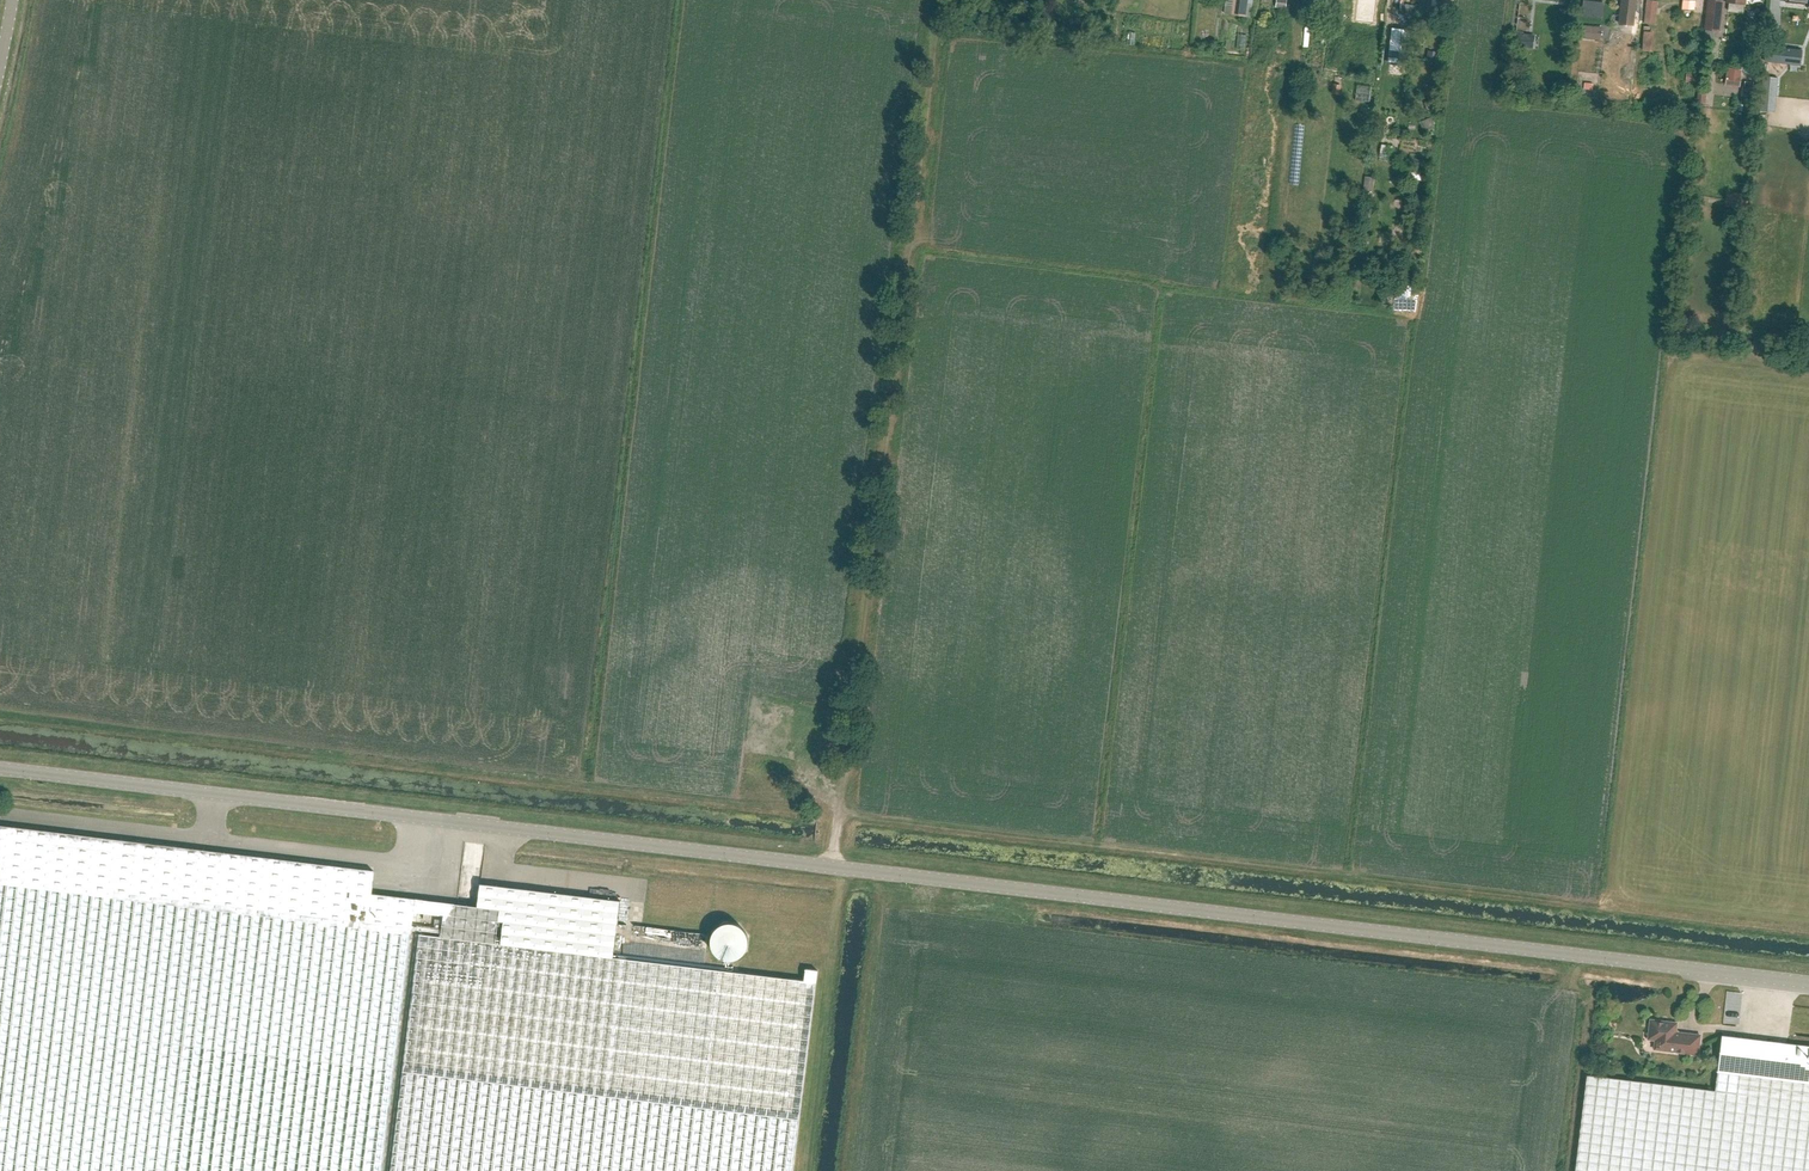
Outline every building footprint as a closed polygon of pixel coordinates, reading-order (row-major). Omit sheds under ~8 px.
[(1249,0),(1232,0),(1231,14),(1247,16),(1249,0)] [(1355,21),(1375,24),(1377,0),(1357,0),(1355,21)] [(1438,9),(1452,10),(1454,0),(1439,0),(1438,9)] [(1618,24),(1634,26),(1637,0),(1621,0),(1618,24)] [(1655,24),(1658,2),(1646,0),(1644,23),(1655,24)] [(1694,11),(1695,2),(1695,0),(1683,0),(1682,10),(1694,11)] [(1714,31),(1720,31),(1723,1),(1719,0),(1708,0),(1704,37),(1713,38),(1714,31)] [(1583,1),(1581,16),(1603,18),(1604,3),(1583,1)] [(1794,17),(1793,24),(1799,25),(1804,7),(1789,4),(1786,16),(1794,17)] [(1411,29),(1395,27),(1389,64),(1406,66),(1411,29)] [(1516,34),(1515,45),(1522,46),(1524,35),(1516,34)] [(1779,48),(1778,62),(1787,63),(1788,58),(1801,60),(1802,50),(1779,48)] [(1428,51),(1427,62),(1437,63),(1438,52),(1428,51)] [(1726,74),(1725,84),(1739,86),(1741,69),(1728,68),(1728,74),(1726,74)] [(1763,83),(1777,85),(1778,78),(1763,76),(1763,83)] [(1742,86),(1741,102),(1754,103),(1754,86),(1742,86)] [(1742,104),(1742,112),(1751,112),(1751,104),(1742,104)] [(1421,122),(1424,131),(1434,126),(1431,118),(1421,122)] [(1392,150),(1381,149),(1380,159),(1391,160),(1392,150)] [(1375,178),(1365,177),(1364,191),(1373,192),(1375,178)] [(609,956),(496,943),(500,909),(479,906),(457,903),(413,899),(370,893),(373,871),(0,825),(0,1170),(380,1170),(391,1082),(413,911),(444,914),(441,937),(420,934),(402,1083),(391,1170),(794,1170),(818,969),(806,967),(805,979),(793,977),(609,956)] [(470,854),(487,855),(487,841),(470,841),(470,854)] [(615,900),(481,884),(479,906),(500,909),(496,943),(609,956),(615,900)] [(660,935),(661,923),(637,922),(637,933),(660,935)] [(729,961),(730,961),(732,961),(734,961),(735,961),(737,961),(738,960),(740,960),(741,959),(743,958),(744,957),(745,956),(746,955),(747,953),(748,952),(749,951),(750,949),(750,947),(750,946),(751,944),(751,943),(751,941),(750,939),(750,938),(750,936),(749,935),(748,933),(747,932),(746,931),(745,929),(744,928),(743,927),(741,926),(740,926),(738,925),(737,925),(735,924),(734,924),(732,924),(730,924),(729,924),(727,925),(726,925),(724,926),(723,926),(721,927),(720,928),(719,929),(718,931),(717,932),(716,933),(715,935),(714,936),(714,938),(714,939),(713,941),(713,943),(713,944),(714,946),(714,948),(714,949),(715,951),(716,952),(717,953),(718,955),(719,956),(720,957),(721,958),(723,959),(724,960),(726,960),(727,961),(729,961)] [(1678,1030),(1676,1030),(1676,1022),(1649,1019),(1647,1039),(1654,1039),(1653,1049),(1698,1054),(1700,1035),(1679,1033),(1678,1030)] [(1722,1036),(1717,1072),(1808,1082),(1808,1046),(1722,1036)] [(1717,1072),(1715,1091),(1587,1075),(1575,1170),(1808,1170),(1808,1082),(1717,1072)]
